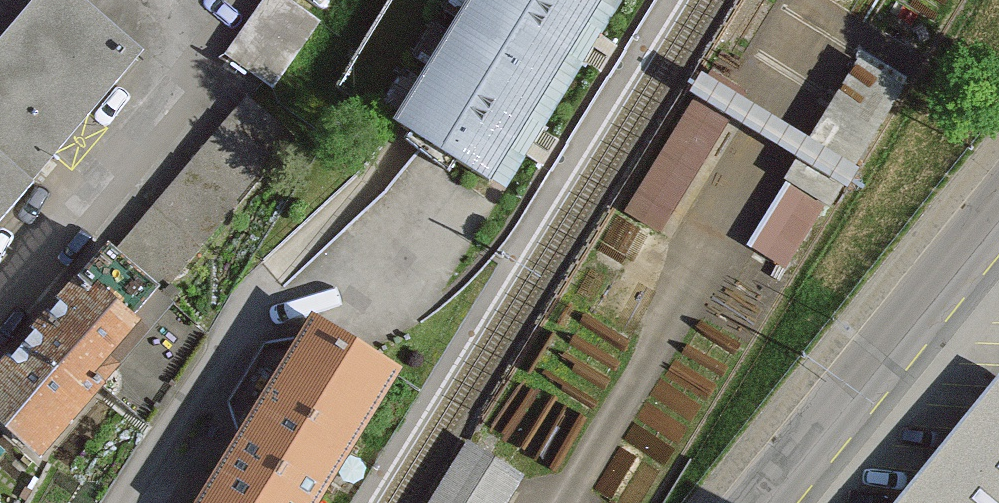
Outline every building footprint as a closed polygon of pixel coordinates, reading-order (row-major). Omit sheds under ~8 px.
[(144,64),(72,0),(42,0),(0,47),(0,227),(144,64)] [(397,139),(491,196),(610,0),(482,0),(397,139)] [(861,63),(788,186),(827,210),(835,214),(909,91),(861,63)] [(709,73),(625,211),(660,232),(744,94),(709,73)] [(239,92),(103,246),(212,337),(318,144),(239,92)] [(827,210),(788,186),(746,254),(786,278),(827,210)] [(0,365),(0,422),(42,460),(101,395),(132,424),(212,337),(103,246),(0,365)] [(205,502),(319,502),(395,377),(312,327),(205,502)] [(900,502),(998,502),(998,378),(900,502)] [(436,502),(510,502),(524,481),(469,448),(436,502)]
